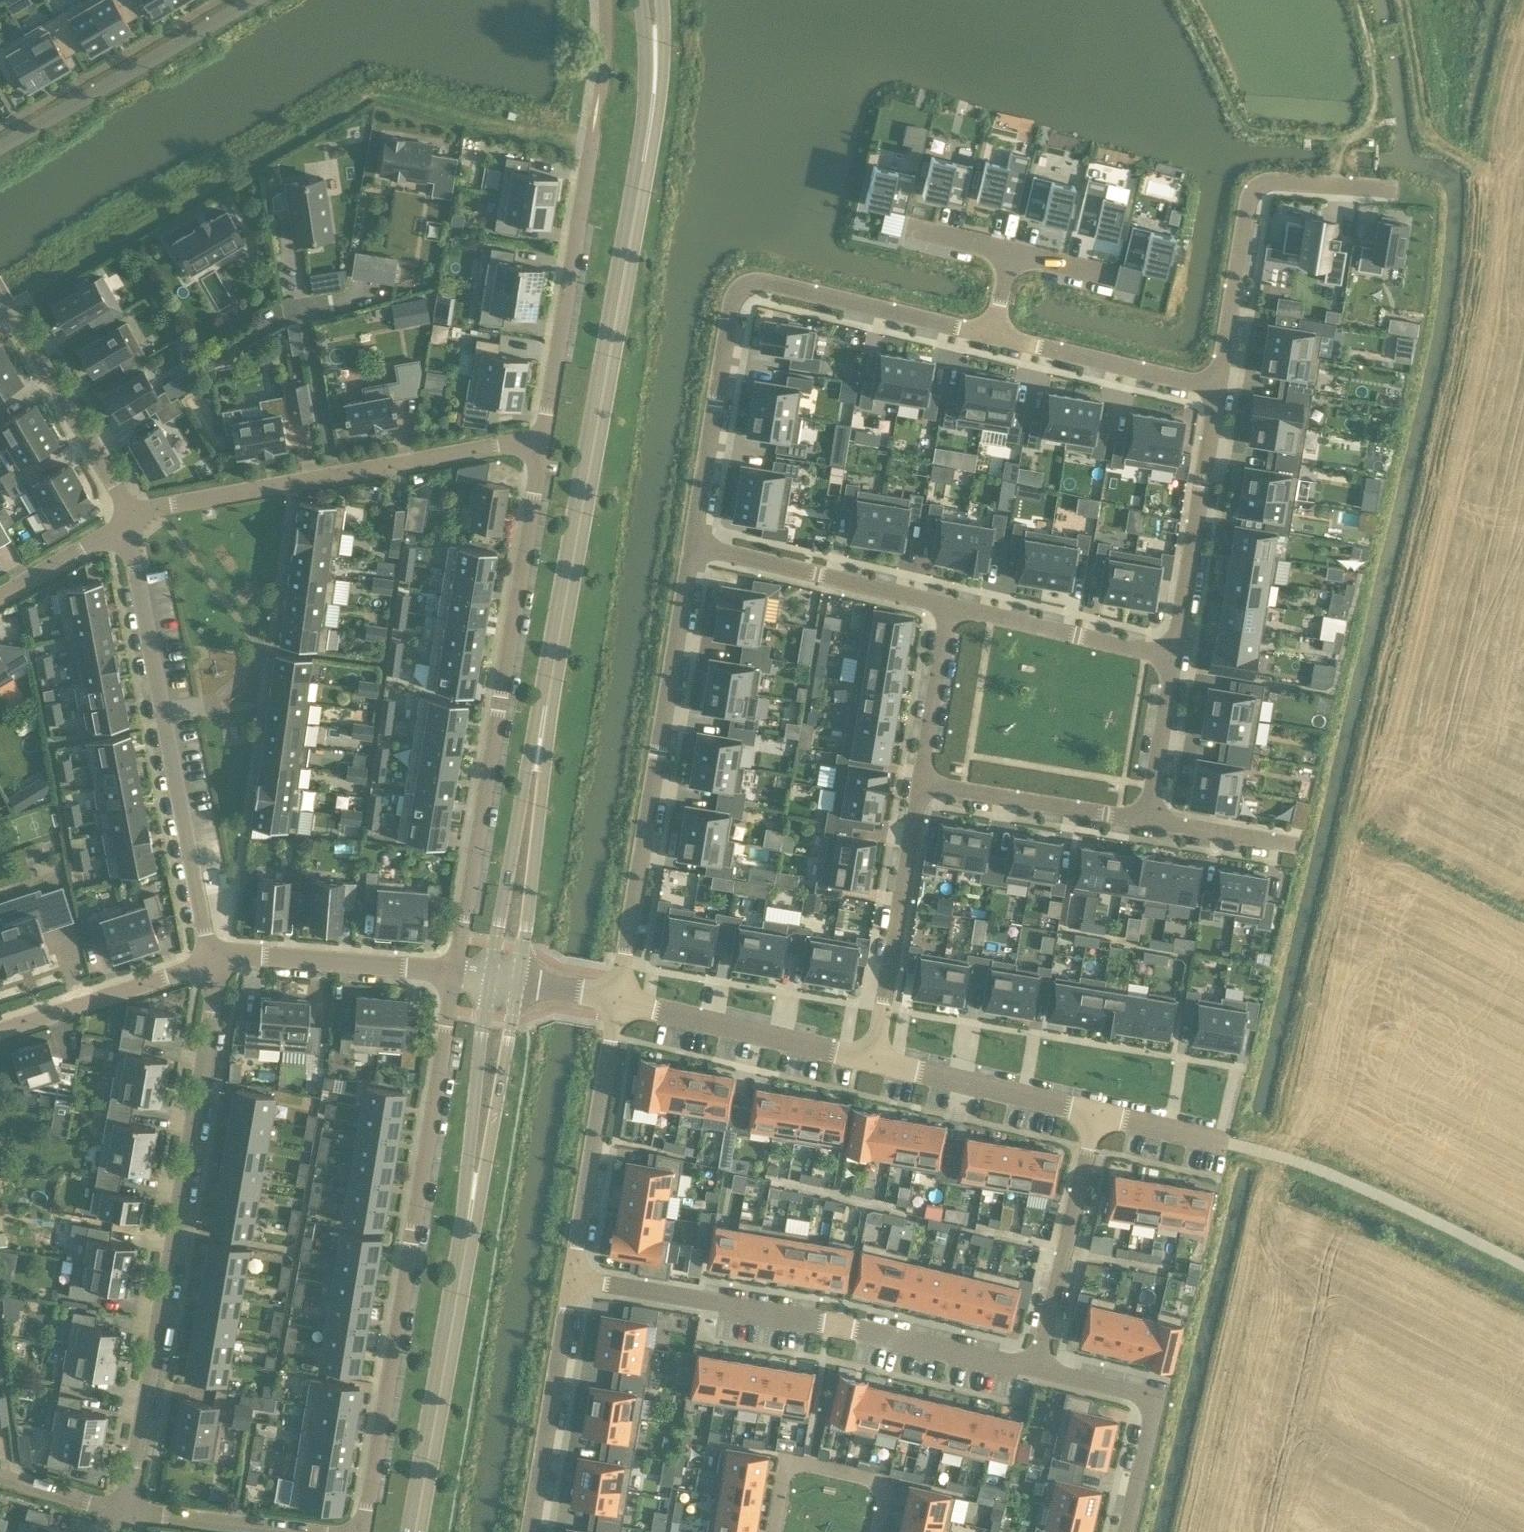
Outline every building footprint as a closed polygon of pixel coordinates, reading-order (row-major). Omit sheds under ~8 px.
[(54,15),(74,50),(85,44),(90,53),(110,41),(87,0),(80,0),(54,15)] [(136,14),(128,0),(87,0),(110,41),(131,29),(126,20),(136,14)] [(136,14),(147,8),(152,16),(173,5),(170,0),(128,0),(136,14)] [(74,50),(54,15),(23,33),(48,77),(68,65),(64,57),(74,50)] [(48,77),(23,33),(0,47),(0,68),(11,87),(22,80),(27,89),(48,77)] [(909,158),(919,161),(925,134),(916,131),(913,145),(909,158)] [(389,138),(386,138),(380,173),(390,174),(389,177),(404,179),(404,177),(425,180),(431,145),(404,140),(404,138),(390,136),(389,138)] [(1007,165),(985,160),(976,199),(1017,209),(1029,156),(1010,151),(1007,165)] [(500,193),(553,201),(557,177),(528,172),(530,159),(506,156),(500,193)] [(972,165),(931,156),(922,195),(963,204),(972,165)] [(914,174),(873,165),(864,204),(905,213),(914,174)] [(1074,185),(1033,175),(1024,214),(1065,224),(1074,185)] [(323,177),(286,182),(287,187),(272,195),(274,209),(290,207),(295,241),(331,235),(323,177)] [(1088,178),(1076,231),(1116,240),(1117,236),(1121,221),(1126,201),(1104,196),(1108,183),(1088,178)] [(549,226),(553,201),(500,193),(494,230),(517,234),(519,221),(549,226)] [(174,240),(191,270),(242,240),(225,210),(211,219),(210,217),(195,226),(196,227),(174,240)] [(453,212),(450,230),(462,232),(464,214),(453,212)] [(1379,219),(1376,219),(1372,246),(1360,244),(1356,268),(1378,272),(1380,260),(1399,263),(1406,224),(1393,222),(1394,218),(1380,215),(1379,219)] [(1326,264),(1325,269),(1323,281),(1340,283),(1346,250),(1344,250),(1336,249),(1336,246),(1337,246),(1339,235),(1332,234),(1334,222),(1307,218),(1306,224),(1303,224),(1303,223),(1286,221),(1282,248),(1281,250),(1301,254),(1300,260),(1326,264)] [(1129,223),(1121,221),(1117,236),(1125,238),(1129,223)] [(1123,264),(1143,269),(1164,274),(1167,262),(1171,263),(1175,246),(1171,245),(1173,235),(1132,225),(1123,263),(1123,264)] [(485,284),(538,292),(542,268),(513,263),(515,250),(491,247),(485,284)] [(346,273),(391,281),(395,255),(350,248),(346,273)] [(345,268),(335,270),(337,288),(342,288),(345,268)] [(86,316),(92,327),(121,310),(101,275),(90,282),(87,278),(76,284),(79,288),(51,304),(65,329),(86,316)] [(534,317),(538,292),(485,284),(479,321),(502,325),(504,312),(534,317)] [(425,297),(409,300),(413,324),(430,321),(425,297)] [(1339,311),(1326,309),(1324,320),(1338,322),(1339,311)] [(1296,329),(1269,324),(1265,348),(1317,356),(1318,356),(1321,334),(1333,336),(1335,323),(1298,317),(1296,329)] [(117,358),(124,369),(145,356),(125,321),(77,349),(91,373),(117,358)] [(789,366),(818,371),(820,358),(811,356),(815,330),(800,327),(801,323),(788,321),(787,325),(765,322),(764,326),(762,326),(759,344),(761,344),(761,349),(791,354),(789,366)] [(1418,322),(1408,321),(1406,333),(1416,334),(1418,322)] [(278,326),(284,353),(303,349),(298,322),(278,326)] [(198,356),(206,369),(239,350),(231,337),(198,356)] [(1413,339),(1398,337),(1397,344),(1411,346),(1413,339)] [(470,375),(523,383),(527,359),(498,354),(500,342),(476,338),(470,375)] [(9,363),(0,347),(0,369),(9,363)] [(1317,356),(1265,348),(1261,371),(1288,376),(1286,388),(1312,392),(1314,393),(1320,356),(1318,356),(1317,356)] [(872,398),(898,402),(905,357),(879,353),(874,383),(862,381),(858,406),(871,408),(872,398)] [(931,361),(905,357),(898,402),(923,407),(922,416),(934,418),(938,393),(926,391),(931,361)] [(418,359),(394,363),(397,380),(362,387),(364,399),(343,403),(348,430),(366,427),(366,429),(368,429),(368,428),(380,426),(380,427),(382,426),(381,424),(396,422),(391,398),(416,393),(419,371),(418,359)] [(0,369),(0,395),(21,383),(9,363),(0,369)] [(421,389),(441,392),(444,372),(424,369),(421,389)] [(155,409),(155,410),(161,420),(183,408),(176,397),(170,401),(164,390),(157,395),(143,370),(103,394),(117,418),(143,403),(149,412),(155,409)] [(956,423),(981,427),(990,373),(977,371),(976,374),(964,372),(959,402),(946,400),(942,425),(955,427),(956,423)] [(1015,380),(1003,378),(1003,375),(990,373),(981,427),(1006,431),(1005,439),(1018,442),(1022,412),(1010,410),(1015,380)] [(755,382),(751,408),(797,415),(797,414),(801,390),(810,391),(812,379),(787,374),(785,387),(755,382)] [(519,408),(523,383),(470,375),(464,412),(488,415),(490,403),(519,408)] [(841,382),(839,399),(853,401),(855,384),(841,382)] [(233,431),(237,455),(258,451),(258,453),(270,451),(270,449),(284,446),(279,418),(290,417),(290,420),(312,416),(305,383),(284,387),(286,395),(259,400),(262,416),(243,419),(240,406),(221,409),(225,433),(233,431)] [(1312,392),(1286,388),(1284,400),(1255,395),(1251,419),(1253,420),(1253,419),(1306,428),(1312,392)] [(1041,433),(1065,437),(1066,437),(1073,396),(1047,392),(1042,422),(1030,420),(1026,445),(1039,447),(1041,433)] [(1099,400),(1073,396),(1066,437),(1065,437),(1064,446),(1090,451),(1090,456),(1102,458),(1106,433),(1094,430),(1099,400)] [(0,414),(0,449),(44,423),(33,404),(4,421),(0,414)] [(801,415),(797,414),(797,415),(751,408),(747,433),(777,438),(775,451),(804,455),(806,443),(797,441),(801,415)] [(486,427),(488,415),(464,412),(462,423),(486,427)] [(1123,462),(1149,466),(1157,416),(1131,412),(1126,442),(1114,440),(1110,465),(1123,467),(1123,462)] [(1174,475),(1186,477),(1190,452),(1178,450),(1183,420),(1157,416),(1149,466),(1174,470),(1174,475)] [(1306,428),(1253,419),(1253,420),(1249,442),(1277,447),(1275,459),(1300,463),(1306,428)] [(0,449),(0,454),(9,469),(0,475),(0,477),(5,486),(33,470),(27,460),(56,442),(54,439),(59,436),(52,424),(47,427),(44,423),(0,449)] [(166,466),(169,470),(179,464),(177,460),(157,425),(130,441),(150,476),(166,466)] [(856,430),(854,441),(862,443),(864,431),(856,430)] [(930,446),(929,478),(950,479),(951,465),(973,466),(974,448),(930,446)] [(831,451),(829,463),(843,465),(845,453),(831,451)] [(736,479),(734,492),(787,501),(791,475),(796,476),(798,464),(773,459),(771,472),(741,467),(739,479),(736,479)] [(1300,463),(1275,459),(1273,471),(1245,467),(1241,490),(1294,499),(1300,463)] [(485,482),(489,461),(456,467),(454,478),(476,482),(468,526),(473,527),(476,530),(483,531),(487,529),(499,531),(507,485),(485,482)] [(39,481),(33,470),(5,486),(12,497),(24,490),(35,509),(79,483),(68,464),(39,481)] [(831,465),(829,479),(840,480),(842,467),(831,465)] [(849,539),(875,543),(883,493),(858,489),(858,484),(846,482),(841,507),(854,509),(849,539)] [(79,483),(35,509),(46,528),(41,531),(47,542),(68,530),(62,519),(91,502),(79,483)] [(1017,483),(1015,495),(1022,496),(1024,485),(1017,483)] [(1289,528),(1294,499),(1241,490),(1238,513),(1265,518),(1264,524),(1289,528)] [(783,526),(787,501),(734,492),(732,505),(735,506),(733,518),(763,523),(761,536),(786,540),(788,527),(783,526)] [(908,497),(883,493),(875,543),(901,548),(905,517),(918,519),(922,495),(909,493),(908,497)] [(1095,513),(1097,496),(1074,494),(1072,510),(1095,513)] [(299,499),(295,524),(341,530),(344,505),(299,499)] [(933,559),(959,563),(965,522),(940,518),(942,504),(930,502),(926,527),(937,529),(933,559)] [(386,507),(383,534),(399,535),(402,509),(386,507)] [(991,526),(965,522),(959,563),(962,564),(962,566),(980,569),(980,566),(985,567),(990,537),(1002,539),(1006,514),(993,512),(991,526)] [(421,530),(423,518),(415,516),(406,515),(404,527),(418,529),(421,530)] [(10,539),(0,521),(0,545),(10,539)] [(1017,578),(1043,583),(1051,532),(1025,528),(1026,523),(1013,521),(1009,546),(1022,548),(1017,578)] [(341,530),(295,524),(292,547),(337,554),(341,530)] [(1236,526),(1232,549),(1270,556),(1274,532),(1288,535),(1289,528),(1264,524),(1263,530),(1236,526)] [(1076,536),(1051,532),(1043,583),(1068,587),(1073,557),(1086,559),(1090,534),(1077,532),(1076,536)] [(387,554),(397,555),(400,539),(390,538),(387,554)] [(1101,598),(1127,602),(1135,552),(1109,548),(1110,543),(1098,541),(1093,566),(1106,568),(1101,598)] [(444,568),(492,576),(496,551),(448,543),(444,568)] [(403,544),(401,561),(412,562),(414,546),(403,544)] [(1369,548),(1361,546),(1358,557),(1366,558),(1369,548)] [(337,554),(292,547),(289,571),(334,578),(334,577),(329,576),(333,554),(337,554)] [(1232,549),(1228,573),(1271,580),(1271,581),(1273,582),(1277,557),(1270,556),(1232,549)] [(1157,576),(1170,578),(1174,553),(1161,551),(1160,556),(1135,552),(1127,602),(1152,606),(1157,576)] [(378,560),(377,572),(393,574),(394,562),(378,560)] [(412,562),(401,561),(398,577),(410,579),(412,562)] [(444,568),(441,592),(488,599),(492,576),(444,568)] [(285,594),(284,595),(331,601),(334,578),(289,571),(285,594)] [(1271,580),(1228,573),(1224,597),(1267,604),(1271,581),(1271,580)] [(370,590),(380,592),(382,578),(372,576),(370,590)] [(392,579),(382,578),(380,592),(390,593),(392,579)] [(718,608),(718,611),(763,619),(767,595),(777,596),(779,583),(754,579),(752,592),(722,587),(721,590),(719,590),(716,607),(718,608)] [(56,589),(60,613),(105,605),(101,580),(56,589)] [(1346,583),(1344,593),(1352,595),(1354,585),(1346,583)] [(397,592),(394,608),(406,610),(408,593),(397,592)] [(441,592),(437,615),(484,623),(488,599),(441,592)] [(1352,595),(1344,593),(1341,603),(1349,605),(1352,595)] [(284,595),(281,618),(327,625),(328,624),(323,624),(326,601),(331,602),(331,601),(284,595)] [(1267,604),(1224,597),(1220,621),(1258,627),(1258,628),(1263,629),(1267,604)] [(23,620),(37,617),(35,604),(21,606),(23,620)] [(105,605),(60,613),(65,637),(110,628),(105,605)] [(406,610),(394,608),(392,625),(404,626),(406,610)] [(865,609),(861,633),(906,641),(910,616),(865,609)] [(743,641),(741,653),(767,657),(769,645),(759,643),(763,619),(718,611),(714,636),(743,641)] [(824,614),(822,627),(830,628),(835,629),(837,616),(824,614)] [(437,615),(433,639),(480,647),(484,623),(437,615)] [(40,631),(37,617),(23,620),(26,634),(40,631)] [(324,650),(327,625),(281,618),(278,643),(324,650)] [(1258,627),(1220,621),(1216,644),(1216,645),(1255,651),(1255,650),(1258,628),(1258,627)] [(363,638),(373,639),(375,625),(365,624),(363,638)] [(385,627),(375,625),(373,639),(383,641),(385,627)] [(800,625),(795,660),(808,662),(813,626),(800,625)] [(830,628),(822,627),(820,639),(828,641),(830,628)] [(110,628),(65,637),(69,636),(74,659),(69,660),(114,652),(110,628)] [(1335,630),(1333,640),(1341,642),(1343,632),(1335,630)] [(906,641),(861,633),(857,657),(902,664),(906,641)] [(433,639),(429,663),(476,670),(480,647),(433,639)] [(390,640),(388,656),(400,658),(402,641),(390,640)] [(1330,650),(1339,652),(1341,642),(1333,640),(1330,650)] [(12,676),(10,672),(26,662),(27,663),(30,661),(27,645),(24,645),(24,646),(0,643),(0,683),(12,676)] [(1255,651),(1216,645),(1216,644),(1214,644),(1210,669),(1255,676),(1259,651),(1255,650),(1255,651)] [(114,652),(69,660),(73,684),(119,675),(114,652)] [(275,652),(272,674),(308,679),(311,657),(275,652)] [(704,672),(702,684),(747,691),(751,667),(768,670),(770,658),(767,657),(741,653),(740,665),(710,660),(707,672),(704,672)] [(37,666),(51,664),(49,654),(35,656),(37,666)] [(400,658),(388,656),(386,672),(398,674),(400,658)] [(902,664),(857,657),(852,682),(857,683),(857,682),(898,688),(902,664)] [(472,695),(476,670),(429,663),(425,687),(472,695)] [(824,664),(816,663),(814,675),(822,676),(824,664)] [(53,674),(51,664),(37,666),(39,676),(53,674)] [(1327,664),(1325,674),(1333,676),(1335,666),(1327,664)] [(308,679),(272,674),(269,695),(309,701),(310,700),(305,700),(308,679)] [(73,684),(78,708),(123,699),(119,675),(73,684)] [(357,693),(367,695),(369,680),(359,679),(357,693)] [(369,680),(367,695),(377,696),(379,682),(369,680)] [(1258,719),(1263,684),(1239,680),(1237,692),(1209,688),(1205,711),(1258,719)] [(898,688),(857,682),(857,683),(854,705),(853,705),(894,712),(898,688)] [(731,714),(729,726),(754,730),(756,718),(745,716),(750,691),(747,691),(702,684),(701,696),(704,697),(701,709),(731,714)] [(796,698),(804,700),(805,688),(798,687),(796,698)] [(52,688),(43,690),(45,700),(54,698),(52,688)] [(309,701),(269,695),(266,717),(306,722),(309,701)] [(415,720),(463,727),(467,703),(419,695),(415,720)] [(382,697),(380,714),(392,715),(394,699),(382,697)] [(128,723),(123,699),(78,708),(83,707),(87,731),(128,723)] [(46,713),(60,711),(58,701),(44,704),(46,713)] [(854,705),(849,704),(845,729),(890,736),(894,712),(853,705),(854,705)] [(817,711),(809,710),(807,722),(815,723),(817,711)] [(62,721),(60,711),(46,713),(48,723),(62,721)] [(1205,711),(1201,734),(1229,739),(1227,751),(1252,755),(1258,719),(1205,711)] [(392,715),(380,714),(378,730),(390,732),(392,715)] [(306,722),(266,717),(263,738),(308,745),(308,744),(304,743),(306,722)] [(415,720),(412,743),(459,751),(463,727),(415,720)] [(351,736),(361,737),(363,723),(353,722),(351,736)] [(373,725),(363,723),(361,737),(371,739),(373,725)] [(692,745),(690,757),(739,765),(743,741),(752,743),(754,730),(729,726),(727,738),(697,733),(695,746),(692,745)] [(890,736),(845,729),(841,752),(863,756),(886,760),(890,736)] [(84,741),(89,764),(134,755),(129,732),(84,741)] [(799,734),(797,745),(810,747),(812,736),(799,734)] [(308,745),(263,738),(260,759),(305,766),(308,745)] [(412,743),(408,767),(455,775),(459,751),(412,743)] [(376,745),(374,761),(385,763),(388,746),(376,745)] [(841,752),(837,751),(831,788),(835,788),(881,795),(881,792),(883,793),(886,775),(884,775),(884,771),(861,767),(863,756),(841,752)] [(1225,763),(1197,759),(1193,782),(1236,789),(1236,788),(1240,766),(1250,768),(1252,755),(1227,751),(1225,763)] [(134,755),(89,764),(93,786),(138,778),(134,755)] [(57,770),(71,767),(69,757),(55,760),(57,770)] [(719,787),(717,799),(742,804),(744,792),(740,791),(744,765),(739,765),(690,757),(688,769),(691,770),(689,783),(719,787)] [(305,766),(260,759),(257,781),(297,787),(300,766),(305,767),(305,766)] [(385,763),(374,761),(371,778),(383,779),(385,763)] [(345,779),(355,780),(357,766),(347,765),(345,779)] [(357,766),(355,780),(365,782),(367,767),(357,766)] [(73,777),(71,767),(57,770),(59,779),(73,777)] [(408,767),(404,791),(451,798),(455,775),(408,767)] [(44,773),(8,794),(16,806),(51,785),(44,773)] [(138,778),(93,786),(97,809),(142,800),(138,778)] [(297,787),(257,781),(254,802),(299,809),(299,808),(290,807),(293,787),(297,787)] [(1236,789),(1193,782),(1189,805),(1237,813),(1241,789),(1236,788),(1236,789)] [(881,795),(835,788),(831,810),(828,810),(826,822),(851,826),(853,814),(877,818),(881,795)] [(404,791),(400,814),(447,822),(451,798),(404,791)] [(369,793),(367,809),(379,811),(381,794),(369,793)] [(685,807),(681,831),(727,839),(727,838),(731,815),(740,816),(742,804),(717,799),(715,812),(685,807)] [(1296,799),(1290,823),(1303,826),(1309,802),(1296,799)] [(142,800),(97,809),(107,808),(110,829),(101,830),(101,831),(147,822),(146,822),(142,800)] [(65,814),(79,812),(77,802),(64,805),(65,814)] [(299,809),(254,802),(250,824),(296,831),(299,809)] [(339,822),(349,823),(351,809),(341,808),(339,822)] [(361,810),(351,809),(349,823),(359,824),(361,810)] [(379,811),(367,809),(365,825),(377,827),(379,811)] [(81,822),(79,812),(65,814),(67,824),(81,822)] [(443,847),(447,822),(400,814),(396,839),(443,847)] [(147,822),(101,831),(105,853),(151,845),(147,822)] [(851,826),(826,822),(824,834),(827,834),(823,857),(869,864),(873,841),(849,837),(851,826)] [(965,827),(941,823),(938,847),(926,845),(921,870),(934,872),(936,864),(958,868),(965,827)] [(985,854),(988,831),(965,827),(958,868),(981,871),(980,880),(992,882),(996,856),(985,854)] [(707,861),(705,873),(730,877),(732,865),(730,864),(734,839),(727,838),(727,839),(681,831),(677,856),(707,861)] [(1036,839),(1012,835),(1008,858),(996,856),(992,882),(1005,884),(1005,880),(1029,884),(1030,879),(1029,879),(1036,839)] [(1055,866),(1059,842),(1036,839),(1029,879),(1030,879),(1052,883),(1050,891),(1063,893),(1067,868),(1055,866)] [(152,845),(151,845),(105,853),(110,877),(155,868),(151,846),(152,845)] [(1105,850),(1080,846),(1072,891),(1098,896),(1100,886),(1099,886),(1105,850)] [(74,859),(88,857),(86,847),(72,849),(74,859)] [(1128,854),(1105,850),(1099,886),(1100,886),(1121,890),(1122,890),(1128,854)] [(1144,898),(1150,857),(1148,857),(1149,855),(1131,852),(1130,854),(1128,854),(1122,890),(1121,890),(1120,894),(1143,898),(1144,898)] [(90,866),(88,857),(74,859),(76,869),(90,866)] [(869,864),(823,857),(820,879),(816,879),(814,891),(840,895),(841,884),(865,888),(869,864)] [(1175,861),(1150,857),(1144,898),(1143,898),(1142,903),(1168,907),(1169,902),(1168,902),(1175,861)] [(1199,865),(1175,861),(1168,902),(1169,902),(1192,906),(1199,865)] [(768,869),(766,883),(773,884),(775,871),(769,870),(768,869)] [(1242,872),(1218,869),(1214,892),(1203,890),(1198,916),(1211,918),(1213,909),(1234,913),(1235,913),(1242,872)] [(390,934),(398,934),(403,881),(378,879),(379,871),(366,870),(363,902),(375,903),(373,932),(375,933),(374,938),(389,939),(390,934)] [(1261,900),(1265,876),(1242,872),(1235,913),(1234,913),(1233,918),(1257,922),(1256,925),(1269,927),(1273,902),(1261,900)] [(297,914),(298,890),(286,889),(287,879),(259,876),(257,897),(253,896),(252,910),(256,910),(255,923),(257,923),(256,928),(270,929),(269,924),(284,925),(285,913),(297,914)] [(338,930),(340,906),(352,907),(354,883),(314,880),(310,928),(338,930)] [(403,881),(398,934),(423,936),(426,907),(438,908),(440,884),(427,883),(427,891),(403,889),(404,881),(403,881)] [(62,886),(38,893),(41,902),(31,905),(34,914),(3,924),(0,916),(0,973),(17,968),(16,966),(49,955),(41,927),(48,925),(49,928),(73,920),(62,886)] [(120,904),(136,952),(158,944),(150,919),(162,915),(155,893),(120,904)] [(662,953),(685,957),(692,914),(693,914),(694,909),(670,905),(671,901),(658,899),(653,928),(665,930),(662,953)] [(797,921),(799,908),(765,902),(762,916),(797,921)] [(113,959),(136,952),(120,904),(86,915),(93,937),(105,934),(113,959)] [(933,912),(932,924),(948,926),(949,914),(933,912)] [(712,938),(724,940),(728,915),(716,913),(715,917),(693,914),(692,914),(685,957),(709,961),(712,938)] [(732,964),(756,968),(763,924),(762,924),(740,921),(740,917),(728,915),(724,940),(736,941),(732,964)] [(783,949),(795,951),(799,926),(799,924),(763,918),(762,924),(763,924),(756,968),(779,972),(783,949)] [(1091,930),(1093,922),(1081,920),(1079,929),(1091,930)] [(1105,924),(1093,922),(1091,930),(1103,932),(1105,924)] [(803,976),(826,980),(833,937),(810,933),(811,928),(799,926),(795,951),(806,953),(803,976)] [(1139,930),(1127,928),(1125,936),(1137,938),(1139,930)] [(1073,942),(1085,944),(1086,936),(1074,934),(1073,942)] [(856,941),(833,937),(826,980),(849,984),(853,961),(865,963),(869,938),(857,936),(856,941)] [(1097,946),(1098,938),(1086,936),(1085,944),(1097,946)] [(1160,948),(1161,940),(1150,938),(1148,946),(1160,948)] [(1173,942),(1161,940),(1160,948),(1172,950),(1173,942)] [(913,994),(937,998),(944,955),(921,951),(921,946),(909,944),(905,969),(917,971),(913,994)] [(1121,947),(1109,946),(1108,954),(1120,956),(1121,947)] [(1142,959),(1154,961),(1155,953),(1144,951),(1142,959)] [(1167,955),(1155,953),(1154,961),(1166,963),(1167,955)] [(964,979),(976,981),(980,956),(968,954),(967,959),(944,955),(937,998),(960,1002),(964,979)] [(984,1006),(1007,1009),(1014,966),(1015,966),(1016,962),(980,956),(976,981),(987,983),(984,1006)] [(1037,970),(1015,966),(1014,966),(1007,1009),(1031,1013),(1034,990),(1046,992),(1051,967),(1038,965),(1037,970)] [(1079,980),(1073,1020),(1096,1024),(1102,988),(1103,988),(1105,979),(1079,975),(1078,980),(1079,980)] [(1048,1016),(1073,1020),(1079,980),(1078,980),(1055,976),(1048,1016)] [(1117,1028),(1119,1028),(1125,992),(1103,988),(1102,988),(1096,1024),(1099,1025),(1098,1027),(1116,1030),(1117,1028)] [(1191,1040),(1214,1043),(1221,1000),(1220,1000),(1198,996),(1199,992),(1186,990),(1182,1015),(1194,1017),(1191,1040)] [(1148,991),(1148,996),(1149,996),(1143,1032),(1167,1036),(1174,995),(1148,991)] [(1125,992),(1119,1028),(1143,1032),(1149,996),(1148,996),(1125,992)] [(1221,995),(1220,1000),(1221,1000),(1214,1043),(1238,1047),(1241,1024),(1253,1026),(1257,1001),(1221,995)] [(258,1047),(281,1049),(285,998),(260,996),(258,1020),(246,1019),(243,1054),(258,1055),(258,1047)] [(352,1049),(377,1051),(381,998),(356,996),(353,1030),(341,1029),(339,1053),(352,1054),(352,1049)] [(285,998),(281,1049),(318,1052),(320,1025),(308,1024),(310,1000),(285,998)] [(381,998),(377,1051),(378,1049),(401,1051),(400,1065),(413,1066),(415,1035),(403,1034),(406,1000),(381,998)] [(119,1039),(143,1043),(145,1031),(171,1035),(175,1013),(125,1004),(119,1039)] [(69,1104),(77,1062),(61,1060),(60,1064),(54,1063),(47,1039),(12,1051),(23,1085),(24,1085),(55,1091),(54,1101),(69,1104)] [(119,1039),(113,1073),(163,1082),(167,1060),(141,1055),(143,1043),(119,1039)] [(641,1059),(635,1099),(657,1103),(658,1103),(664,1065),(665,1065),(665,1063),(641,1059)] [(680,1112),(687,1069),(665,1065),(664,1065),(658,1103),(657,1103),(656,1108),(680,1112)] [(703,1111),(710,1073),(687,1069),(680,1112),(703,1116),(704,1111),(703,1111)] [(408,1071),(407,1082),(418,1083),(419,1072),(408,1071)] [(113,1073),(107,1108),(131,1112),(133,1099),(159,1104),(163,1082),(113,1073)] [(724,1128),(736,1130),(740,1105),(728,1103),(733,1076),(710,1073),(703,1111),(704,1111),(726,1114),(724,1128)] [(322,1088),(332,1090),(334,1078),(324,1076),(322,1088)] [(366,1085),(362,1108),(399,1115),(403,1091),(366,1085)] [(231,1113),(269,1119),(273,1095),(236,1088),(235,1093),(234,1093),(233,1100),(234,1101),(231,1113)] [(772,1130),(778,1092),(755,1088),(752,1107),(740,1105),(736,1130),(748,1132),(749,1126),(771,1130),(772,1130)] [(794,1141),(801,1095),(778,1092),(772,1130),(771,1130),(770,1137),(794,1141)] [(817,1144),(824,1099),(801,1095),(794,1141),(817,1144)] [(632,1117),(634,1107),(633,1107),(635,1099),(626,1098),(623,1116),(632,1117)] [(839,1148),(847,1103),(824,1099),(817,1144),(839,1148)] [(323,1114),(333,1116),(335,1104),(325,1102),(323,1114)] [(107,1108),(102,1142),(151,1150),(155,1128),(129,1124),(131,1112),(107,1108)] [(399,1115),(362,1108),(358,1131),(396,1137),(399,1115)] [(869,1153),(875,1115),(876,1115),(876,1112),(852,1108),(845,1149),(868,1153),(869,1153)] [(231,1113),(227,1136),(265,1143),(269,1119),(231,1113)] [(307,1114),(305,1126),(315,1127),(317,1115),(307,1114)] [(890,1161),(897,1118),(876,1115),(875,1115),(869,1153),(868,1153),(867,1157),(890,1161)] [(913,1167),(920,1122),(897,1118),(890,1161),(889,1163),(913,1167)] [(947,1179),(951,1155),(939,1153),(943,1126),(920,1122),(913,1167),(936,1171),(935,1177),(947,1179)] [(315,1127),(305,1126),(303,1137),(313,1139),(315,1127)] [(396,1137),(358,1131),(354,1153),(392,1159),(396,1137)] [(320,1135),(318,1147),(327,1149),(329,1137),(320,1135)] [(225,1148),(223,1160),(261,1167),(265,1143),(227,1136),(227,1138),(225,1148)] [(983,1179),(989,1141),(966,1137),(963,1157),(951,1155),(947,1179),(959,1181),(960,1176),(982,1179),(983,1179)] [(675,1142),(664,1140),(662,1148),(673,1150),(675,1142)] [(1006,1183),(1012,1145),(989,1141),(983,1179),(982,1179),(981,1186),(1005,1190),(1006,1183)] [(102,1142),(96,1176),(119,1180),(121,1168),(147,1173),(151,1150),(102,1142)] [(685,1145),(675,1142),(673,1150),(683,1153),(685,1145)] [(1027,1187),(1028,1187),(1034,1149),(1012,1145),(1006,1183),(1027,1187)] [(327,1149),(318,1147),(316,1159),(325,1161),(327,1149)] [(1051,1195),(1058,1153),(1034,1149),(1028,1187),(1027,1187),(1026,1191),(1051,1195)] [(392,1159),(354,1153),(351,1176),(388,1182),(392,1159)] [(627,1162),(623,1185),(666,1193),(675,1195),(681,1158),(657,1153),(654,1167),(627,1162)] [(223,1160),(219,1184),(257,1190),(261,1167),(223,1160)] [(297,1173),(307,1175),(309,1163),(299,1161),(297,1173)] [(778,1167),(767,1164),(765,1172),(776,1175),(778,1167)] [(809,1182),(811,1174),(801,1172),(799,1180),(809,1182)] [(305,1186),(307,1175),(297,1173),(295,1185),(305,1186)] [(745,1175),(734,1173),(731,1189),(742,1191),(744,1191),(747,1175),(745,1175)] [(809,1182),(819,1185),(821,1177),(811,1174),(809,1182)] [(757,1177),(747,1175),(746,1183),(756,1185),(757,1177)] [(1097,1210),(1108,1213),(1131,1217),(1132,1217),(1138,1179),(1114,1175),(1110,1197),(1102,1195),(1097,1210)] [(117,1192),(119,1180),(96,1176),(90,1211),(139,1220),(143,1197),(117,1192)] [(388,1182),(351,1176),(347,1198),(385,1204),(388,1182)] [(1162,1183),(1138,1179),(1132,1217),(1131,1217),(1130,1221),(1156,1226),(1157,1221),(1156,1221),(1162,1183)] [(312,1180),(310,1192),(320,1194),(322,1182),(312,1180)] [(1157,1221),(1180,1225),(1186,1187),(1162,1183),(1156,1221),(1157,1221)] [(215,1206),(215,1207),(253,1214),(257,1190),(219,1184),(217,1196),(215,1206)] [(863,1187),(853,1184),(851,1192),(861,1195),(863,1187)] [(620,1204),(619,1208),(662,1215),(666,1193),(623,1185),(620,1204)] [(872,1197),(874,1189),(863,1187),(861,1195),(872,1197)] [(1204,1229),(1210,1191),(1186,1187),(1180,1225),(1204,1229)] [(791,1190),(781,1188),(779,1196),(789,1198),(791,1190)] [(706,1189),(704,1198),(717,1200),(719,1191),(706,1189)] [(801,1193),(791,1190),(789,1198),(799,1201),(801,1193)] [(320,1194),(310,1192),(308,1204),(318,1206),(320,1194)] [(908,1197),(897,1195),(896,1203),(906,1205),(908,1197)] [(385,1204),(347,1198),(343,1222),(381,1228),(385,1204)] [(835,1201),(825,1198),(823,1206),(834,1209),(835,1201)] [(846,1203),(835,1201),(834,1209),(844,1211),(846,1203)] [(945,1206),(943,1218),(954,1220),(956,1208),(945,1206)] [(248,1238),(253,1214),(215,1207),(211,1232),(248,1238)] [(291,1208),(289,1220),(299,1222),(301,1210),(291,1208)] [(659,1238),(659,1237),(662,1215),(619,1208),(618,1218),(616,1230),(616,1231),(659,1238)] [(701,1211),(699,1221),(708,1223),(710,1212),(701,1211)] [(881,1220),(891,1222),(893,1214),(883,1212),(881,1220)] [(903,1217),(893,1214),(891,1222),(901,1224),(903,1217)] [(998,1227),(1000,1219),(989,1217),(987,1224),(998,1227)] [(927,1225),(937,1228),(939,1220),(929,1218),(927,1225)] [(1008,1229),(1010,1221),(1000,1219),(998,1227),(1008,1229)] [(299,1222),(289,1220),(287,1232),(297,1234),(299,1222)] [(738,1230),(732,1268),(754,1271),(758,1249),(762,1226),(763,1224),(739,1220),(737,1229),(738,1230)] [(949,1222),(939,1220),(937,1228),(947,1230),(949,1222)] [(708,1223),(699,1221),(698,1232),(706,1233),(708,1223)] [(1030,1235),(1032,1227),(1022,1224),(1020,1232),(1030,1235)] [(81,1261),(131,1269),(135,1246),(109,1241),(111,1229),(87,1225),(81,1260),(81,1261)] [(737,1229),(714,1226),(708,1264),(732,1268),(738,1230),(737,1229)] [(754,1271),(777,1275),(784,1230),(762,1226),(758,1249),(754,1271)] [(614,1229),(609,1254),(639,1258),(637,1273),(667,1277),(669,1262),(665,1261),(668,1238),(659,1237),(659,1238),(616,1231),(616,1230),(614,1229)] [(342,1230),(338,1254),(375,1260),(379,1236),(342,1230)] [(777,1275),(799,1279),(805,1241),(806,1241),(807,1234),(784,1230),(777,1275)] [(937,1230),(935,1240),(943,1242),(945,1232),(937,1230)] [(970,1241),(980,1243),(982,1236),(972,1233),(970,1241)] [(302,1236),(300,1247),(310,1249),(312,1237),(302,1236)] [(990,1246),(992,1238),(982,1236),(980,1243),(990,1246)] [(828,1239),(827,1244),(828,1244),(821,1282),(845,1286),(852,1243),(828,1239)] [(209,1240),(205,1264),(243,1270),(247,1247),(209,1240)] [(806,1241),(805,1241),(799,1279),(821,1282),(828,1244),(827,1244),(806,1241)] [(852,1288),(875,1294),(885,1249),(886,1249),(886,1247),(863,1241),(852,1288)] [(691,1246),(690,1256),(701,1258),(703,1248),(691,1246)] [(310,1249),(300,1247),(298,1259),(308,1261),(310,1249)] [(1126,1257),(1127,1248),(1116,1247),(1115,1255),(1126,1257)] [(885,1249),(875,1294),(897,1299),(906,1261),(908,1254),(886,1249),(885,1249)] [(1150,1253),(1140,1251),(1139,1259),(1149,1261),(1150,1253)] [(1160,1262),(1161,1254),(1150,1253),(1149,1261),(1160,1262)] [(375,1260),(338,1254),(334,1276),(372,1282),(375,1260)] [(81,1261),(81,1260),(73,1259),(73,1260),(75,1261),(71,1282),(69,1281),(67,1295),(98,1301),(101,1288),(127,1293),(131,1269),(81,1261)] [(906,1261),(897,1299),(919,1304),(928,1266),(906,1261)] [(243,1270),(205,1264),(202,1286),(239,1293),(243,1270)] [(282,1265),(280,1277),(290,1278),(292,1266),(282,1265)] [(1199,1266),(1189,1265),(1187,1273),(1198,1274),(1199,1266)] [(919,1304),(941,1309),(950,1271),(928,1266),(919,1304)] [(972,1277),(963,1314),(985,1319),(996,1272),(974,1267),(971,1276),(972,1277)] [(1132,1278),(1142,1280),(1144,1272),(1133,1270),(1132,1278)] [(941,1309),(963,1314),(972,1277),(971,1276),(950,1271),(941,1309)] [(1014,1303),(1026,1305),(1032,1281),(996,1272),(985,1319),(1009,1325),(1014,1303)] [(1152,1281),(1154,1274),(1144,1272),(1142,1280),(1152,1281)] [(1195,1284),(1197,1276),(1187,1274),(1185,1282),(1195,1284)] [(372,1282),(334,1276),(331,1299),(368,1305),(372,1282)] [(290,1278),(280,1277),(278,1288),(288,1290),(290,1278)] [(295,1280),(293,1292),(302,1294),(304,1282),(295,1280)] [(202,1286),(198,1309),(235,1315),(239,1293),(202,1286)] [(302,1294),(293,1292),(291,1304),(301,1306),(302,1294)] [(1080,1342),(1103,1347),(1112,1309),(1113,1310),(1115,1300),(1079,1292),(1073,1316),(1085,1319),(1080,1342)] [(4,1310),(19,1313),(22,1298),(7,1295),(4,1310)] [(368,1305),(331,1299),(327,1321),(364,1327),(368,1305)] [(602,1315),(598,1339),(641,1346),(641,1345),(645,1323),(654,1324),(657,1308),(632,1305),(629,1320),(602,1315)] [(235,1315),(198,1309),(194,1331),(231,1338),(235,1315)] [(1103,1347),(1125,1352),(1134,1315),(1113,1310),(1112,1309),(1103,1347)] [(274,1310),(272,1322),(282,1323),(284,1311),(274,1310)] [(1158,1310),(1156,1320),(1148,1357),(1147,1357),(1146,1360),(1170,1365),(1182,1316),(1158,1310)] [(66,1347),(116,1355),(120,1332),(94,1327),(96,1315),(72,1311),(66,1347)] [(1134,1315),(1125,1352),(1147,1357),(1148,1357),(1156,1320),(1134,1315)] [(364,1327),(327,1321),(323,1344),(361,1350),(364,1327)] [(282,1323),(272,1322),(270,1333),(280,1335),(282,1323)] [(287,1325),(285,1337),(295,1339),(297,1327),(287,1325)] [(231,1338),(194,1331),(190,1354),(227,1360),(231,1338)] [(295,1339),(285,1337),(283,1349),(293,1351),(295,1339)] [(598,1339),(594,1362),(622,1366),(620,1379),(621,1379),(645,1383),(649,1383),(651,1371),(647,1370),(651,1346),(641,1345),(641,1346),(598,1339)] [(361,1350),(323,1344),(319,1367),(357,1373),(361,1350)] [(112,1378),(116,1355),(66,1347),(60,1382),(84,1386),(86,1374),(112,1378)] [(223,1383),(227,1360),(190,1354),(186,1377),(223,1383)] [(690,1399),(713,1403),(721,1358),(697,1354),(690,1399)] [(265,1367),(274,1368),(276,1356),(267,1355),(265,1367)] [(713,1403),(736,1407),(743,1361),(721,1358),(713,1403)] [(736,1407),(758,1410),(766,1365),(743,1361),(736,1407)] [(758,1410),(780,1414),(781,1414),(788,1369),(766,1365),(758,1410)] [(812,1373),(788,1369),(781,1414),(780,1414),(780,1416),(804,1420),(812,1373)] [(831,1416),(853,1421),(854,1421),(863,1384),(864,1384),(864,1381),(841,1376),(831,1416)] [(309,1378),(305,1403),(354,1412),(359,1386),(321,1380),(309,1378)] [(590,1386),(586,1410),(639,1418),(645,1383),(621,1379),(620,1379),(618,1391),(590,1386)] [(262,1395),(272,1397),(274,1385),(264,1384),(262,1395)] [(875,1436),(876,1431),(875,1431),(885,1389),(864,1384),(863,1384),(854,1421),(853,1421),(851,1430),(875,1436)] [(274,1385),(272,1397),(282,1399),(284,1387),(274,1385)] [(875,1431),(876,1431),(898,1436),(907,1394),(885,1389),(875,1431)] [(1057,1430),(1109,1442),(1114,1419),(1087,1413),(1091,1398),(1066,1392),(1057,1430)] [(52,1429),(102,1438),(106,1414),(80,1410),(82,1397),(58,1393),(52,1429)] [(9,1422),(5,1394),(0,1395),(0,1423),(9,1422)] [(252,1406),(262,1408),(264,1396),(254,1394),(252,1406)] [(921,1442),(922,1437),(921,1437),(930,1399),(907,1394),(898,1436),(921,1442)] [(174,1447),(188,1449),(186,1455),(212,1460),(216,1437),(210,1436),(215,1404),(182,1399),(174,1447)] [(921,1437),(922,1437),(942,1442),(943,1442),(952,1404),(930,1399),(921,1437)] [(235,1403),(232,1424),(249,1427),(252,1406),(235,1403)] [(354,1412),(305,1403),(301,1428),(350,1436),(354,1412)] [(941,1446),(964,1452),(974,1410),(952,1404),(943,1442),(942,1442),(941,1446)] [(586,1410),(583,1433),(610,1437),(608,1450),(633,1454),(639,1418),(586,1410)] [(974,1410),(964,1452),(985,1457),(986,1457),(996,1415),(974,1410)] [(1019,1420),(996,1415),(986,1457),(985,1457),(984,1462),(1008,1467),(1019,1420)] [(350,1436),(301,1428),(297,1453),(346,1461),(350,1436)] [(98,1461),(102,1438),(52,1429),(46,1465),(69,1469),(72,1457),(98,1461)] [(1057,1430),(1049,1465),(1074,1471),(1076,1459),(1104,1465),(1109,1442),(1057,1430)] [(709,1431),(708,1439),(718,1440),(719,1432),(709,1431)] [(690,1434),(680,1432),(679,1440),(689,1442),(690,1434)] [(254,1433),(252,1445),(262,1447),(264,1435),(254,1433)] [(743,1436),(742,1444),(752,1446),(753,1438),(743,1436)] [(753,1438),(752,1446),(762,1448),(764,1440),(753,1438)] [(794,1444),(792,1452),(803,1454),(804,1445),(794,1444)] [(262,1447),(252,1445),(250,1457),(260,1459),(262,1447)] [(30,1459),(31,1459),(30,1447),(18,1448),(20,1464),(32,1468),(30,1459)] [(716,1471),(718,1472),(719,1471),(762,1478),(765,1455),(720,1447),(716,1471)] [(819,1448),(817,1457),(827,1459),(829,1451),(819,1448)] [(579,1457),(575,1481),(627,1489),(633,1454),(608,1450),(606,1462),(579,1457)] [(346,1461),(297,1453),(293,1478),(342,1486),(346,1461)] [(675,1464),(682,1465),(684,1455),(676,1453),(675,1464)] [(858,1458),(856,1466),(866,1468),(867,1465),(868,1461),(858,1458)] [(867,1465),(866,1468),(877,1471),(878,1463),(868,1461),(867,1465)] [(681,1475),(682,1465),(675,1464),(673,1474),(681,1475)] [(1043,1501),(1092,1512),(1098,1489),(1071,1483),(1074,1471),(1049,1465),(1046,1477),(1048,1478),(1043,1500),(1043,1501)] [(903,1469),(901,1476),(911,1479),(913,1471),(903,1469)] [(248,1471),(246,1482),(256,1484),(258,1472),(248,1471)] [(718,1472),(715,1493),(758,1501),(762,1478),(719,1471),(718,1472)] [(913,1471),(911,1479),(921,1481),(923,1473),(913,1471)] [(342,1486),(293,1478),(289,1504),(338,1512),(342,1486)] [(947,1479),(945,1487),(955,1489),(957,1481),(947,1479)] [(575,1481),(571,1504),(598,1508),(596,1520),(621,1525),(627,1489),(575,1481)] [(957,1481),(955,1489),(965,1492),(967,1484),(957,1481)] [(948,1519),(949,1518),(954,1496),(910,1485),(904,1509),(948,1519)] [(711,1516),(754,1523),(758,1501),(715,1493),(711,1515),(711,1516)] [(1005,1500),(995,1497),(993,1505),(1003,1507),(1005,1500)] [(1033,1531),(1059,1531),(1060,1529),(1072,1531),(1088,1531),(1092,1512),(1043,1501),(1043,1500),(1041,1499),(1033,1531)] [(675,1500),(673,1510),(681,1511),(683,1501),(675,1500)] [(990,1517),(993,1517),(1000,1519),(1003,1507),(993,1505),(990,1517)] [(27,1531),(75,1531),(47,1524),(51,1513),(28,1506),(24,1518),(30,1520),(27,1531)] [(952,1519),(949,1518),(948,1519),(904,1509),(899,1531),(905,1531),(949,1531),(952,1519)] [(679,1521),(681,1511),(673,1510),(671,1520),(679,1521)] [(706,1531),(753,1531),(754,1523),(711,1516),(711,1515),(709,1515),(706,1531)] [(992,1519),(990,1529),(998,1530),(1000,1521),(992,1519)] [(621,1525),(596,1520),(595,1531),(620,1531),(621,1525)]
